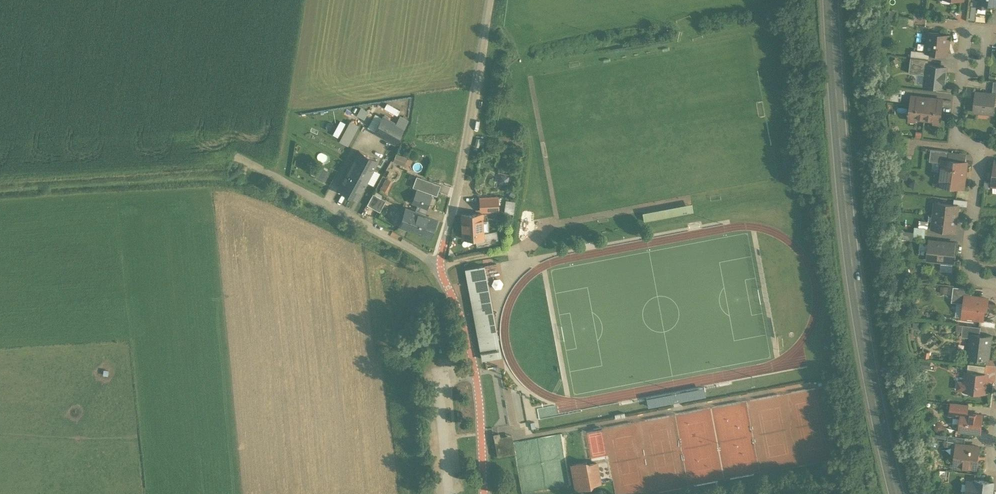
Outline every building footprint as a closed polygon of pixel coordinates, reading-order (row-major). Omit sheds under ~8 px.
[(949,35),(928,32),(925,51),(929,51),(946,53),(947,48),(948,48),(949,42),(948,42),(949,35)] [(925,51),(911,49),(910,56),(928,58),(929,51),(925,51)] [(910,56),(909,69),(919,70),(920,63),(927,64),(928,58),(910,56)] [(927,64),(920,63),(919,70),(919,73),(925,74),(924,84),(943,86),(946,66),(927,64)] [(901,99),(902,87),(891,86),(891,99),(901,99)] [(986,93),(975,91),(973,110),(993,112),(995,94),(991,93),(986,92),(986,93)] [(926,98),(911,96),(912,95),(911,95),(909,115),(915,116),(915,117),(924,118),(927,97),(926,97),(926,98)] [(942,99),(927,98),(927,97),(924,118),(933,119),(933,118),(940,119),(942,99)] [(360,106),(356,112),(363,116),(367,110),(360,106)] [(395,123),(382,116),(374,131),(394,143),(403,128),(395,123)] [(407,120),(399,116),(395,123),(403,128),(407,120)] [(349,119),(338,140),(349,145),(359,124),(349,119)] [(948,150),(930,148),(929,160),(941,162),(942,158),(947,159),(948,150)] [(358,150),(337,188),(356,198),(377,160),(358,150)] [(403,164),(406,155),(395,151),(392,160),(403,164)] [(407,156),(404,164),(412,166),(414,159),(407,156)] [(947,159),(942,158),(941,162),(939,177),(942,178),(942,184),(943,184),(944,186),(950,187),(951,185),(963,187),(966,161),(947,159)] [(320,165),(315,176),(323,180),(328,169),(320,165)] [(440,184),(416,175),(412,186),(416,188),(417,188),(431,193),(436,195),(440,184)] [(382,188),(388,189),(391,179),(385,177),(382,188)] [(431,193),(417,188),(416,188),(411,202),(426,207),(431,193)] [(380,197),(372,192),(366,204),(374,208),(380,197)] [(497,197),(479,198),(480,211),(498,210),(497,205),(497,197)] [(513,212),(515,199),(505,198),(504,211),(513,212)] [(958,205),(934,202),(936,202),(934,215),(955,217),(957,205),(958,205)] [(436,219),(417,212),(412,210),(409,217),(402,214),(399,224),(411,228),(411,229),(430,236),(436,219)] [(481,214),(461,215),(462,237),(482,236),(481,214)] [(955,217),(934,215),(932,227),(931,227),(955,230),(954,230),(955,217)] [(904,237),(925,237),(925,225),(914,225),(914,230),(904,230),(904,237)] [(956,243),(929,240),(927,258),(954,262),(956,243)] [(484,265),(464,268),(481,360),(501,356),(484,265)] [(971,288),(953,286),(952,297),(964,299),(965,295),(970,296),(971,288)] [(970,296),(965,295),(964,299),(963,306),(966,306),(965,316),(983,319),(984,308),(986,308),(987,301),(981,300),(981,297),(970,296)] [(980,326),(962,324),(961,335),(969,336),(970,333),(979,334),(980,326)] [(979,334),(970,333),(969,336),(967,356),(988,359),(991,335),(979,334)] [(985,365),(968,363),(967,371),(984,373),(985,365)] [(967,371),(966,371),(965,381),(967,382),(966,389),(967,389),(970,393),(974,390),(984,392),(986,380),(984,379),(984,373),(967,371)] [(521,390),(506,391),(510,420),(525,419),(521,390)] [(967,404),(951,402),(950,414),(961,416),(961,412),(966,412),(967,404)] [(966,412),(961,412),(961,416),(959,429),(980,432),(982,414),(966,412)] [(965,437),(948,434),(946,445),(956,446),(956,443),(964,444),(965,437)] [(964,444),(956,443),(956,446),(954,464),(975,467),(978,445),(964,444)] [(583,462),(571,464),(576,489),(590,486),(590,484),(599,482),(596,462),(583,465),(583,462)] [(974,479),(974,481),(967,480),(965,492),(972,493),(991,493),(993,481),(974,479)]
